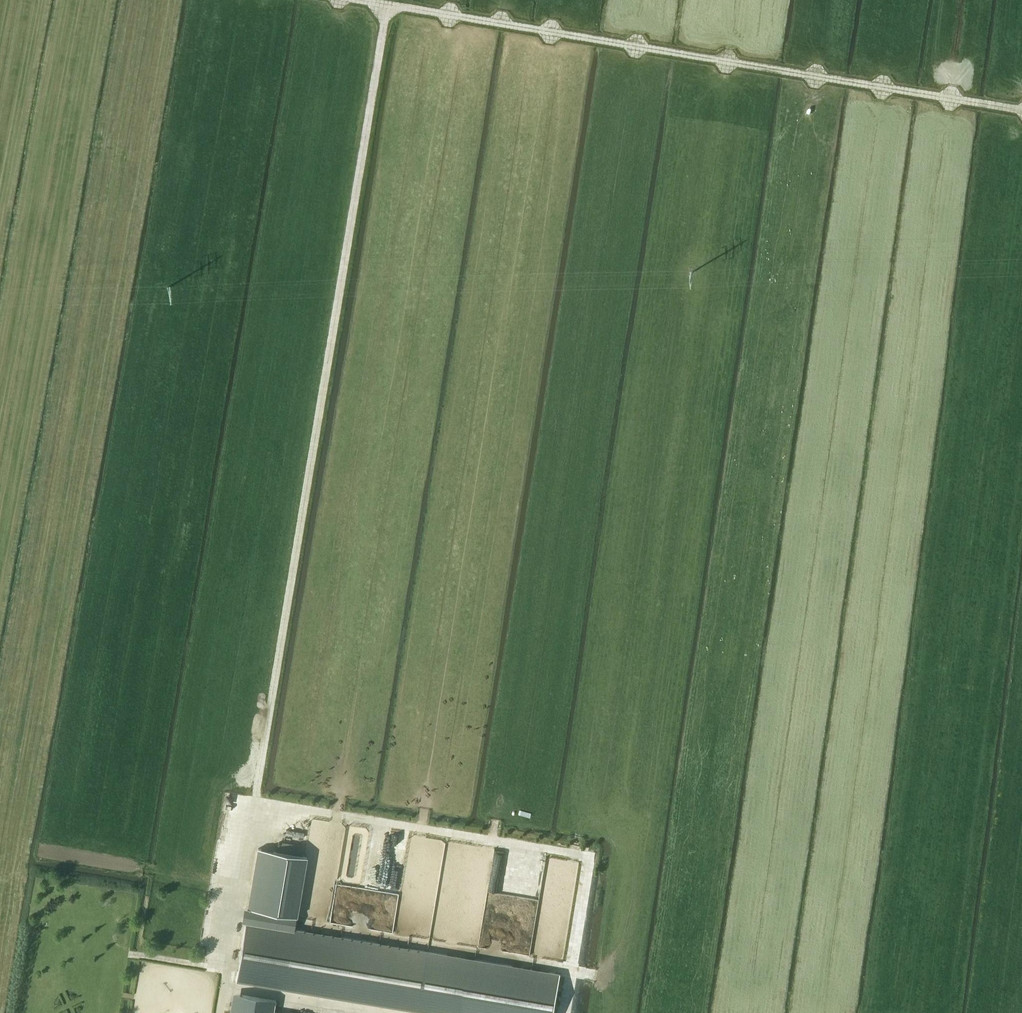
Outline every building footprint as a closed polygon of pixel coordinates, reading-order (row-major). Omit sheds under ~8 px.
[(297,917),(306,857),(303,857),(258,849),(248,909),(297,917)] [(236,982),(417,1012),(426,1012),(554,1012),(561,974),(427,951),(324,934),(311,932),(246,921),(236,978),(236,982)] [(231,1012),(289,1012),(276,1011),(278,1001),(244,995),(233,1002),(231,1012)]
